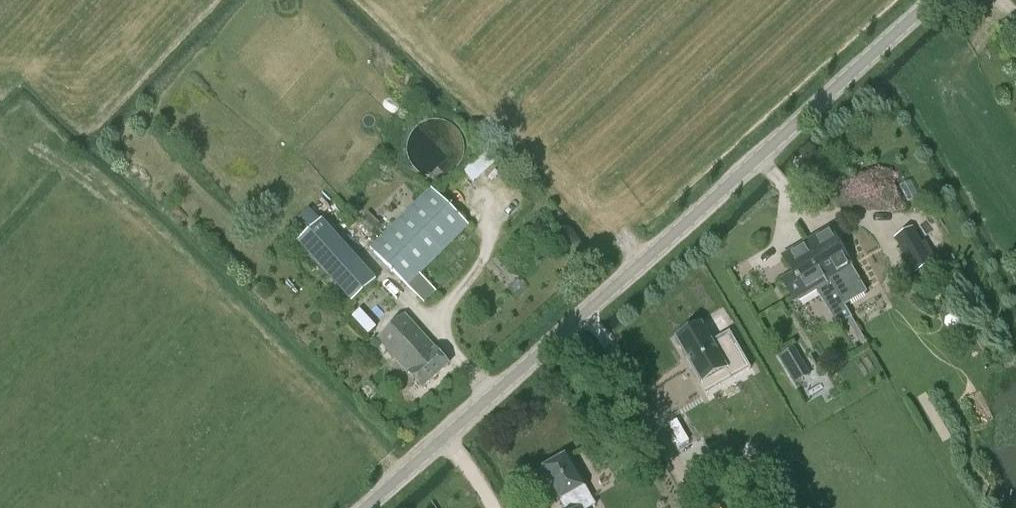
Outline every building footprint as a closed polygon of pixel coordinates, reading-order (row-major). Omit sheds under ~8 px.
[(883,104),(887,101),(882,95),(878,99),(883,104)] [(460,149),(460,148),(460,141),(458,136),(455,130),(452,127),(447,123),(442,120),(433,118),(427,118),(421,119),(414,122),(410,125),(406,130),(403,135),(401,140),(400,147),(400,152),(401,157),(404,163),(408,168),(413,173),(418,176),(425,178),(429,178),(435,178),(441,176),(447,174),(451,170),(455,166),(458,161),(460,155),(460,149)] [(468,225),(430,188),(370,249),(423,302),(435,290),(419,274),(468,225)] [(376,282),(321,221),(297,243),(352,303),(376,282)] [(895,238),(915,273),(933,263),(912,228),(895,238)] [(830,230),(807,244),(843,306),(844,305),(866,292),(850,265),(830,230)] [(843,306),(807,244),(784,257),(794,274),(783,281),(793,299),(797,297),(800,302),(817,291),(822,300),(825,299),(840,324),(851,318),(844,305),(843,306)] [(359,310),(351,318),(367,335),(375,328),(359,310)] [(448,365),(405,316),(378,339),(422,388),(448,365)] [(714,328),(683,346),(705,382),(735,364),(714,328)] [(786,352),(777,358),(793,386),(803,380),(786,352)] [(549,486),(559,502),(587,486),(568,454),(530,477),(539,492),(549,486)]
